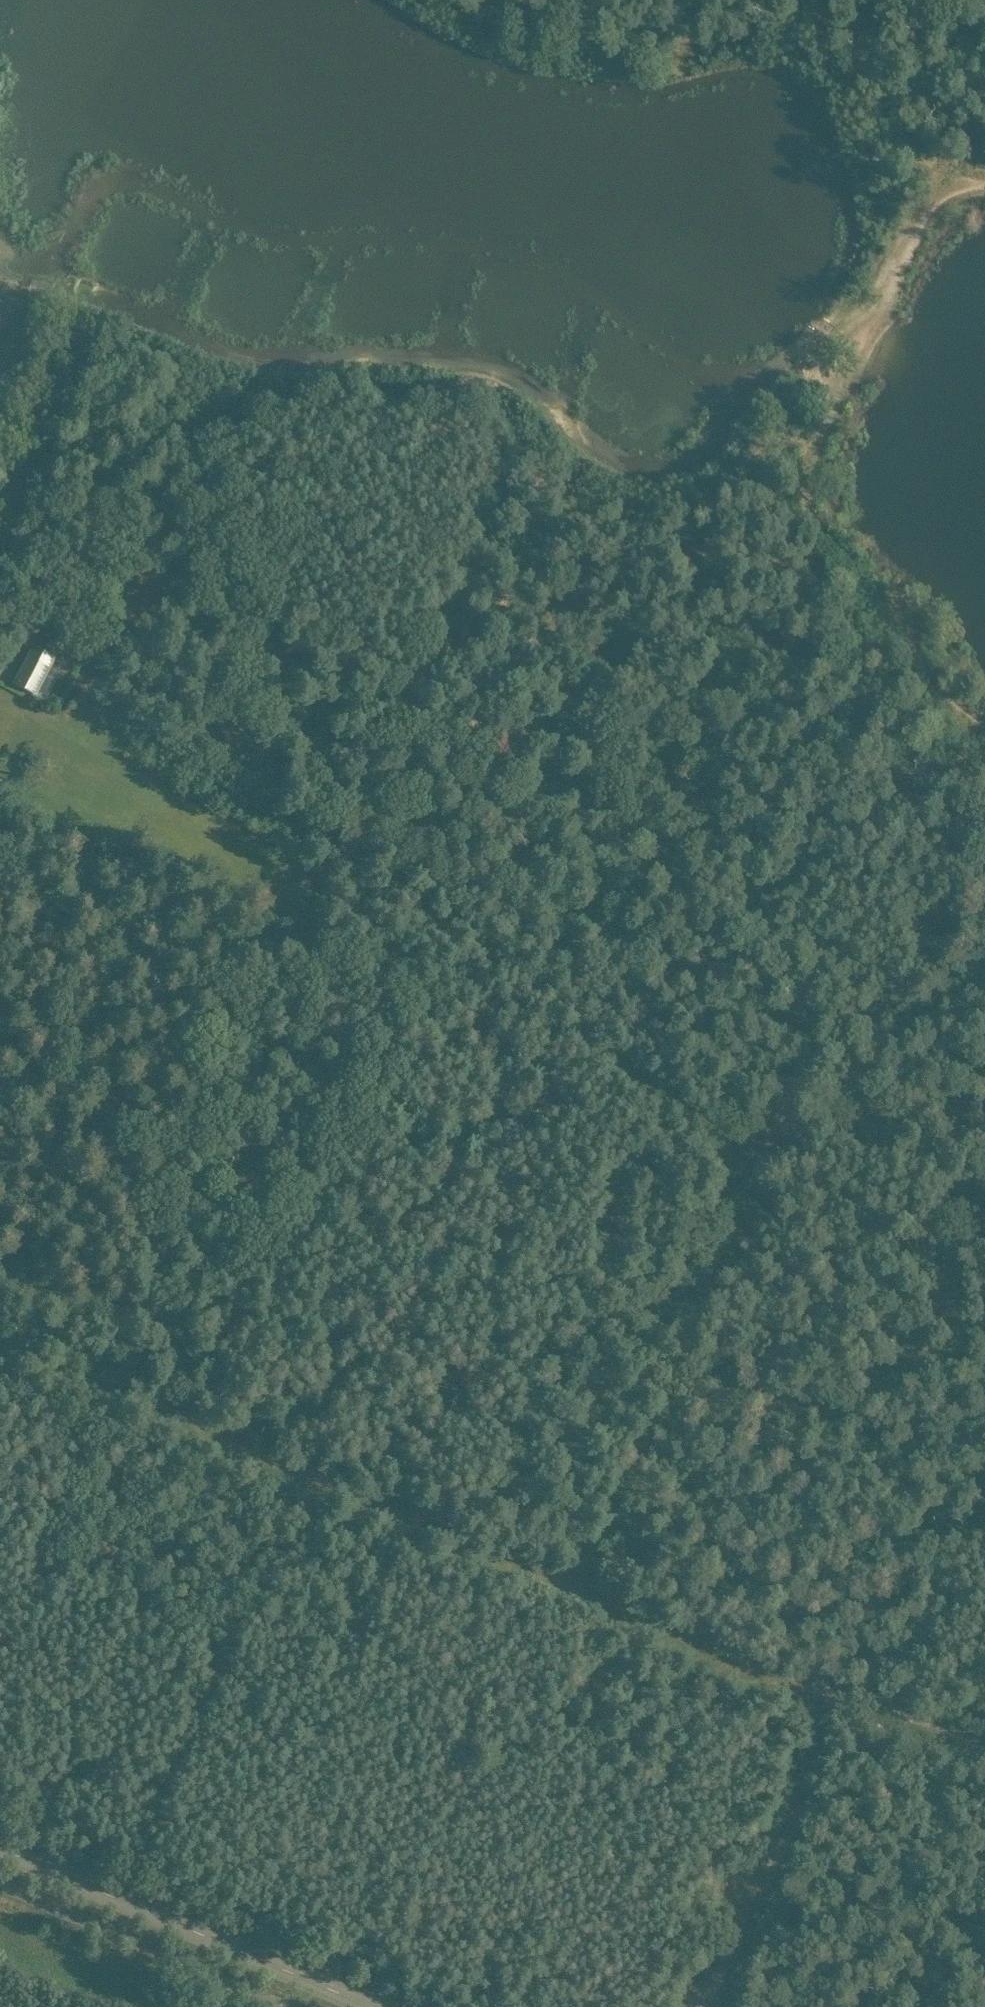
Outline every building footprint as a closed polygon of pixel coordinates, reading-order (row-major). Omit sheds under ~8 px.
[(13,684),(37,697),(56,659),(32,647),(13,684)]
